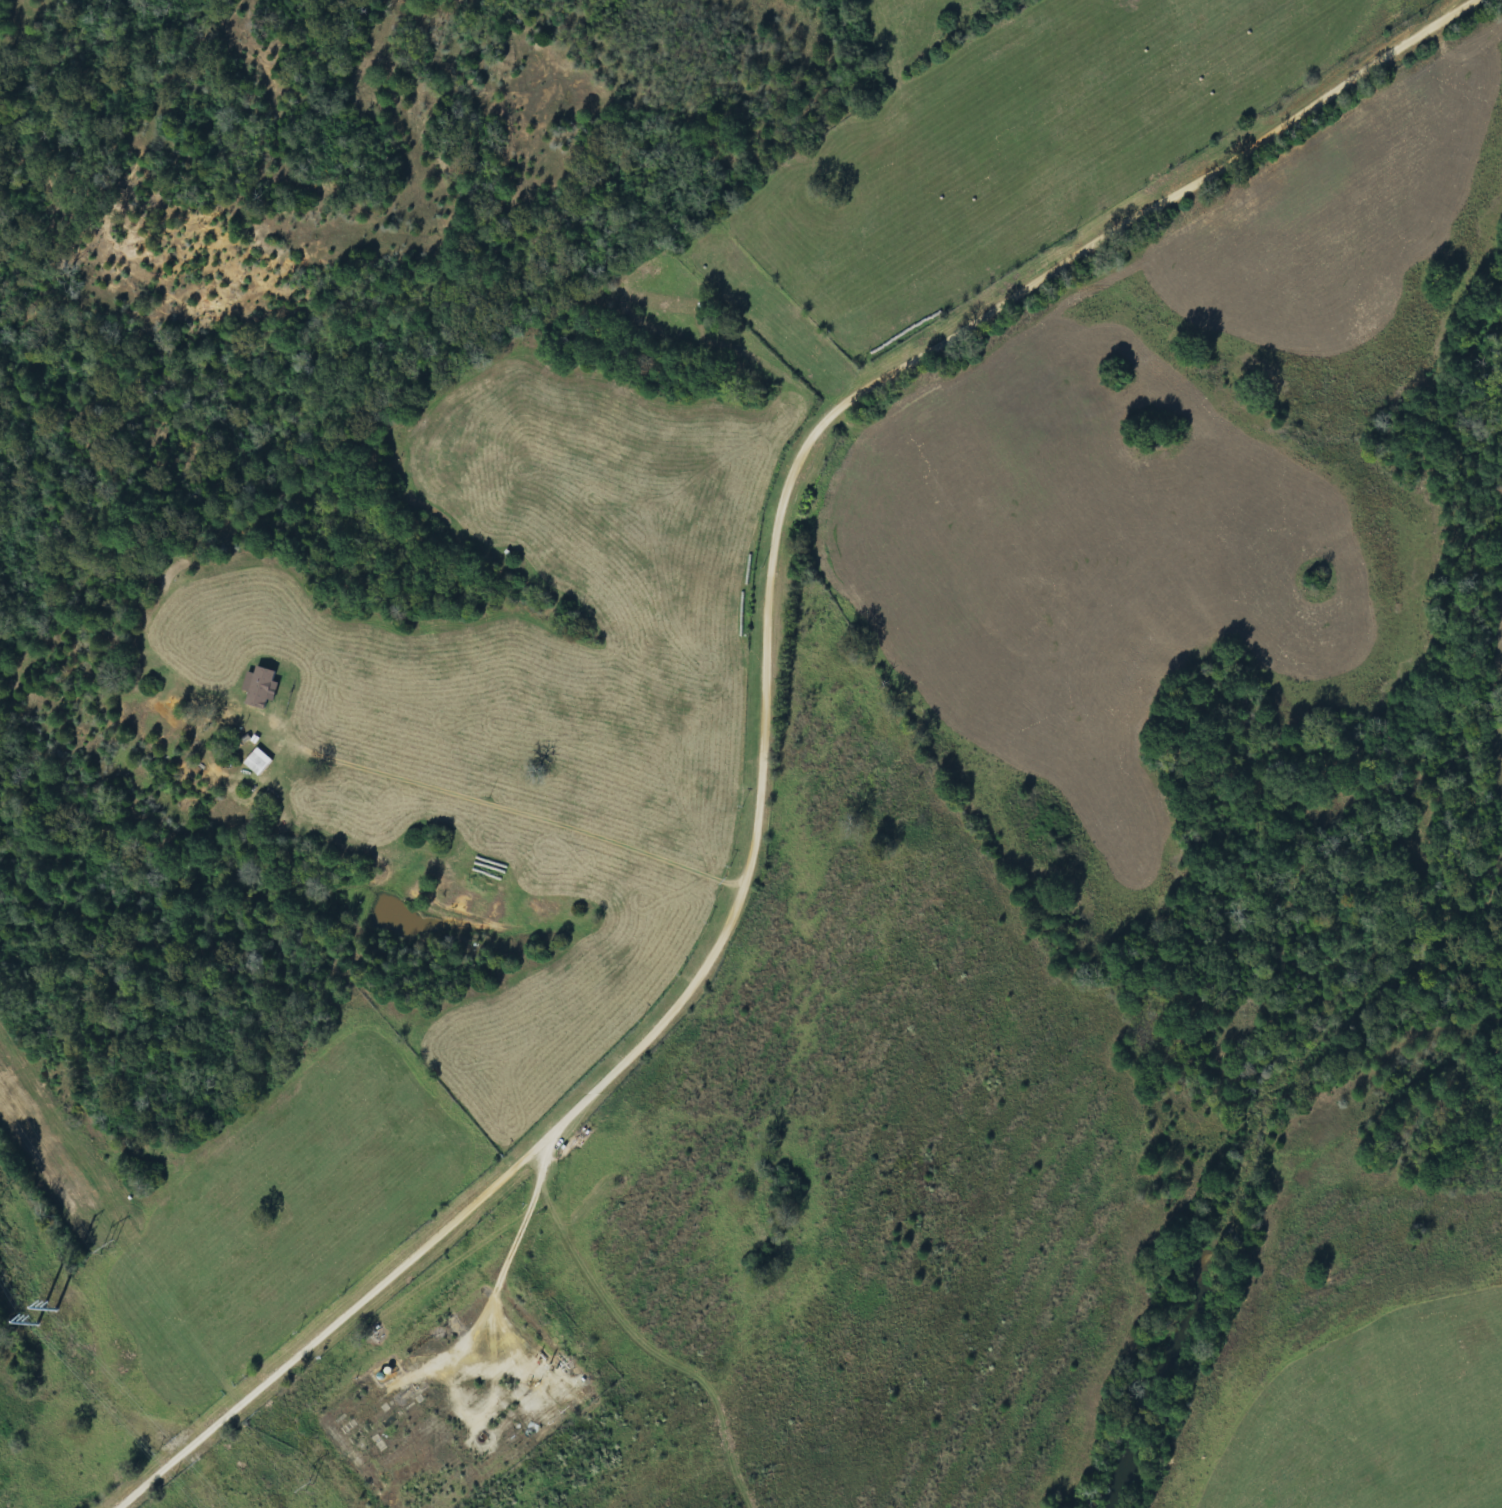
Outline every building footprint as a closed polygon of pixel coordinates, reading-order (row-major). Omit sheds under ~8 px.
[(276,684),(278,673),(259,668),(257,675),(250,673),(245,692),(251,694),(248,706),(268,711),(270,702),(276,704),(281,685),(276,684)] [(247,764),(261,778),(275,763),(261,749),(247,764)]
